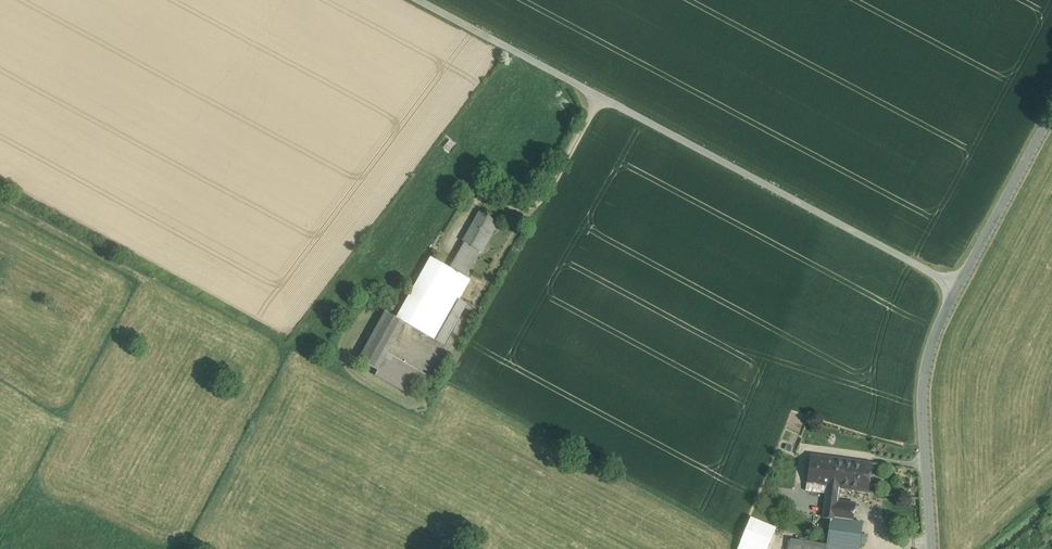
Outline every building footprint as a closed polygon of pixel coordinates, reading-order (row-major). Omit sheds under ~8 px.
[(449,131),(439,146),(449,153),(460,138),(449,131)] [(499,223),(479,212),(463,241),(468,243),(481,250),(483,252),(499,223)] [(481,250),(468,243),(453,270),(466,277),(481,250)] [(471,280),(466,277),(453,270),(432,258),(398,318),(406,323),(437,340),(460,300),(471,280)] [(460,300),(437,340),(445,345),(468,304),(460,300)] [(406,323),(398,318),(386,312),(359,359),(379,370),(380,368),(389,353),(406,323)] [(389,353),(380,368),(409,384),(420,390),(428,375),(389,353)] [(409,384),(380,368),(379,370),(375,376),(405,393),(409,384)] [(828,486),(834,487),(838,459),(812,456),(808,483),(828,486)] [(838,459),(834,487),(840,487),(868,491),(871,464),(838,459)] [(828,486),(808,483),(807,491),(827,494),(828,486)] [(834,487),(828,486),(827,494),(824,518),(831,519),(831,518),(835,519),(838,501),(840,487),(834,487)] [(855,503),(838,501),(835,519),(853,521),(855,503)] [(831,518),(831,519),(827,545),(858,548),(860,548),(863,523),(853,521),(835,519),(831,518)] [(785,523),(777,519),(770,536),(779,539),(785,523)]
